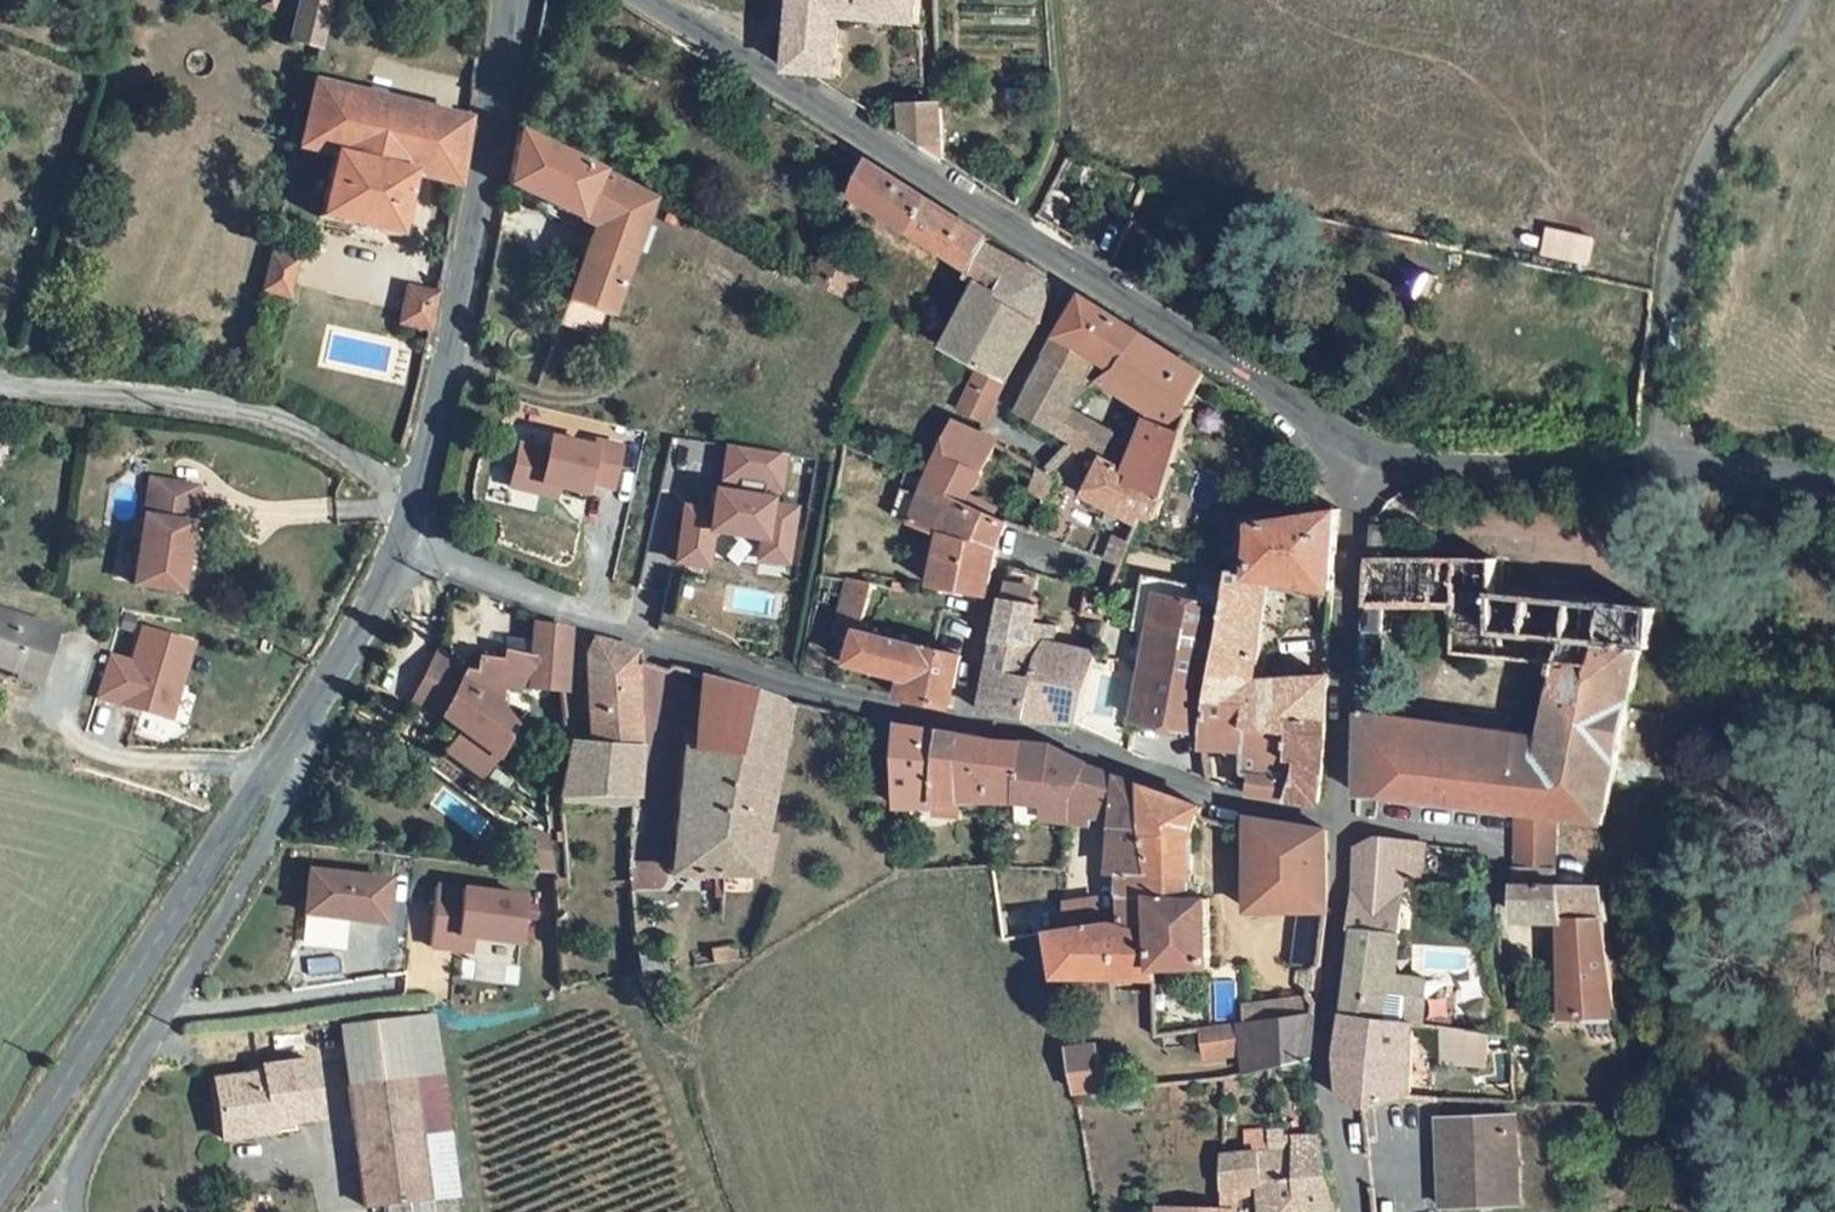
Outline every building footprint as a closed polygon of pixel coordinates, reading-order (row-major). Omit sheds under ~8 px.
[(238,14),(255,21),(263,0),(244,0),(238,14)] [(296,91),(316,5),(295,0),(284,0),(265,48),(281,53),(260,149),(280,154),(296,91)] [(783,69),(831,75),(836,12),(907,21),(909,0),(787,0),(783,69)] [(389,180),(437,190),(449,126),(296,91),(280,154),(310,162),(295,223),(374,239),(389,180)] [(897,127),(942,158),(940,108),(898,106),(897,127)] [(501,138),(490,190),(577,223),(563,259),(606,277),(636,201),(593,181),(501,138)] [(981,392),(1029,314),(1026,285),(966,250),(970,244),(850,169),(830,207),(951,275),(948,281),(959,288),(919,358),(956,378),(981,392)] [(1549,228),(1543,254),(1574,260),(1579,233),(1549,228)] [(584,332),(590,319),(606,277),(563,259),(538,323),(574,338),(578,330),(584,332)] [(803,260),(790,287),(827,308),(842,283),(803,260)] [(254,263),(245,300),(268,305),(271,294),(278,267),(254,263)] [(1381,284),(1370,307),(1400,313),(1410,288),(1381,284)] [(385,333),(411,338),(418,300),(393,294),(387,319),(385,333)] [(1025,372),(996,419),(1040,439),(1086,360),(1105,371),(1122,343),(1062,306),(1041,343),(1025,372)] [(1087,459),(1119,473),(1150,485),(1184,381),(1122,343),(1105,371),(1149,399),(1136,421),(1109,410),(1087,459)] [(932,419),(959,431),(981,392),(956,378),(932,419)] [(988,443),(944,424),(914,481),(910,487),(960,505),(988,443)] [(549,446),(517,441),(510,489),(590,502),(593,487),(618,491),(625,446),(550,434),(549,446)] [(726,443),(719,483),(784,494),(791,454),(726,443)] [(1114,485),(1119,473),(1087,459),(1071,496),(1121,521),(1137,527),(1145,499),(1114,485)] [(1114,485),(1145,499),(1150,485),(1119,473),(1114,485)] [(925,581),(981,590),(988,556),(991,544),(997,531),(1004,521),(960,505),(910,487),(914,481),(903,476),(887,518),(935,533),(925,581)] [(158,598),(174,494),(128,487),(112,591),(158,598)] [(682,503),(673,565),(711,571),(716,537),(759,543),(756,561),(793,566),(803,502),(714,488),(711,507),(682,503)] [(1339,605),(1346,525),(1344,523),(1263,542),(1257,597),(1274,599),(1339,605)] [(1102,558),(1118,563),(1128,542),(1113,536),(1102,558)] [(1648,660),(1658,661),(1658,621),(1506,606),(1504,570),(1403,572),(1404,541),(1381,540),(1369,642),(1389,643),(1391,621),(1457,618),(1452,666),(1557,682),(1546,755),(1380,729),(1382,705),(1363,702),(1361,721),(1360,807),(1521,820),(1519,837),(1517,865),(1516,894),(1569,891),(1566,870),(1560,871),(1561,826),(1620,833),(1630,775),(1648,660)] [(900,682),(895,701),(948,708),(965,656),(853,632),(867,585),(843,582),(825,663),(900,682)] [(1264,685),(1274,599),(1257,597),(1233,597),(1232,622),(1216,708),(1264,719),(1305,729),(1332,735),(1332,688),(1264,685)] [(1058,610),(1003,599),(979,710),(1046,722),(1072,731),(1091,658),(1048,650),(1058,610)] [(1213,708),(1216,708),(1232,622),(1163,610),(1137,740),(1202,756),(1213,708)] [(0,625),(0,675),(14,680),(31,637),(0,625)] [(131,659),(108,652),(94,702),(174,724),(197,641),(140,625),(131,659)] [(442,669),(441,670),(440,671),(441,671),(436,680),(473,708),(479,680),(538,698),(549,636),(515,626),(510,658),(482,651),(480,661),(455,654),(453,670),(450,668),(448,668),(447,667),(446,668),(443,668),(443,669),(442,669)] [(567,655),(561,717),(558,746),(607,747),(616,658),(617,650),(577,638),(573,638),(571,640),(569,644),(567,655)] [(436,680),(441,671),(440,671),(435,667),(418,648),(417,647),(388,699),(416,714),(415,716),(452,744),(469,757),(471,758),(475,752),(492,726),(473,708),(436,680)] [(10,690),(14,680),(0,675),(0,686),(10,690)] [(755,890),(792,724),(691,684),(677,755),(663,754),(640,876),(671,876),(673,918),(697,916),(695,877),(755,890)] [(1255,768),(1264,719),(1216,708),(1213,708),(1202,756),(1255,768)] [(1255,790),(1253,801),(1290,810),(1305,729),(1264,719),(1255,768),(1250,790),(1255,790)] [(1305,729),(1290,810),(1317,815),(1320,815),(1323,814),(1324,812),(1333,762),(1332,735),(1305,729)] [(469,757),(452,744),(437,764),(454,777),(469,757)] [(603,801),(607,747),(558,746),(543,745),(540,749),(534,803),(603,801)] [(963,822),(965,755),(900,747),(899,820),(963,822)] [(1000,822),(1001,759),(965,755),(963,822),(1000,822)] [(1023,822),(1024,761),(1001,759),(1000,822),(1023,822)] [(1023,822),(1023,890),(1072,887),(1073,836),(1074,823),(1089,784),(1048,763),(1024,761),(1023,822)] [(1142,857),(1146,804),(1089,784),(1074,823),(1073,836),(1106,833),(1107,872),(1123,871),(1125,897),(1157,902),(1142,857)] [(1157,902),(1125,897),(1126,914),(1151,911),(1154,987),(1216,981),(1214,910),(1204,910),(1202,823),(1146,804),(1142,857),(1157,902)] [(551,870),(551,831),(526,831),(526,870),(551,870)] [(1326,928),(1327,846),(1250,831),(1255,927),(1326,928)] [(1353,943),(1359,944),(1412,947),(1409,856),(1371,853),(1358,865),(1353,943)] [(353,877),(275,866),(269,908),(346,919),(353,877)] [(476,943),(525,949),(532,895),(438,884),(430,950),(474,956),(476,943)] [(1571,1025),(1628,1020),(1611,888),(1569,891),(1516,894),(1515,928),(1564,926),(1571,1025)] [(1064,903),(1070,931),(1108,923),(1103,895),(1064,903)] [(1058,1005),(1155,998),(1154,987),(1151,911),(1126,914),(1127,940),(1049,954),(1058,1005)] [(1414,991),(1412,947),(1359,944),(1358,965),(1355,996),(1349,1028),(1433,1039),(1434,1018),(1470,1022),(1470,994),(1414,991)] [(1220,1026),(1292,1012),(1294,1002),(1219,1010),(1220,1026)] [(1218,1052),(1221,1071),(1244,1065),(1289,1054),(1290,1035),(1292,1012),(1220,1026),(1177,1034),(1181,1060),(1218,1052)] [(1346,1113),(1371,1122),(1415,1109),(1418,1075),(1495,1079),(1496,1047),(1433,1039),(1349,1028),(1344,1069),(1346,1113)] [(231,1071),(183,1076),(188,1120),(236,1115),(237,1121),(285,1116),(277,1059),(230,1064),(231,1071)] [(1109,1068),(1071,1076),(1078,1119),(1116,1112),(1109,1068)] [(401,1195),(388,1134),(376,1074),(311,1088),(336,1207),(355,1204),(357,1211),(405,1211),(401,1195)] [(189,1135),(238,1130),(237,1121),(236,1115),(188,1120),(189,1135)] [(428,1189),(420,1147),(416,1128),(388,1134),(401,1195),(428,1189)] [(1520,1129),(1445,1130),(1448,1211),(1523,1211),(1520,1129)] [(1252,1150),(1268,1150),(1270,1176),(1241,1180),(1246,1211),(1288,1211),(1314,1206),(1297,1137),(1296,1130),(1250,1134),(1252,1150)] [(1270,1176),(1268,1150),(1252,1150),(1197,1149),(1197,1187),(1241,1180),(1270,1176)] [(1213,1202),(1131,1210),(1132,1211),(1214,1211),(1213,1202)]
